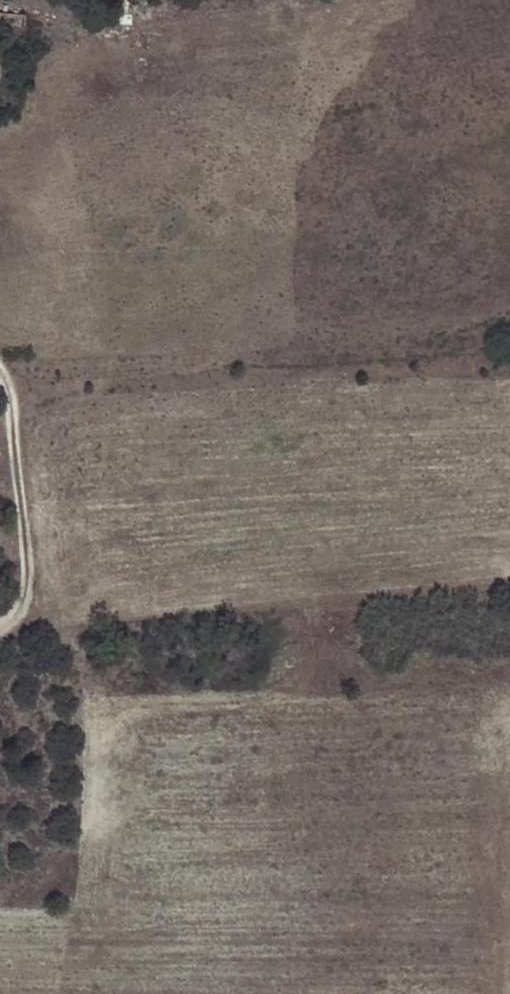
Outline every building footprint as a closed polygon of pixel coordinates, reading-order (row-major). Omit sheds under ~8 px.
[(23,25),(23,16),(0,14),(0,24),(23,25)]
